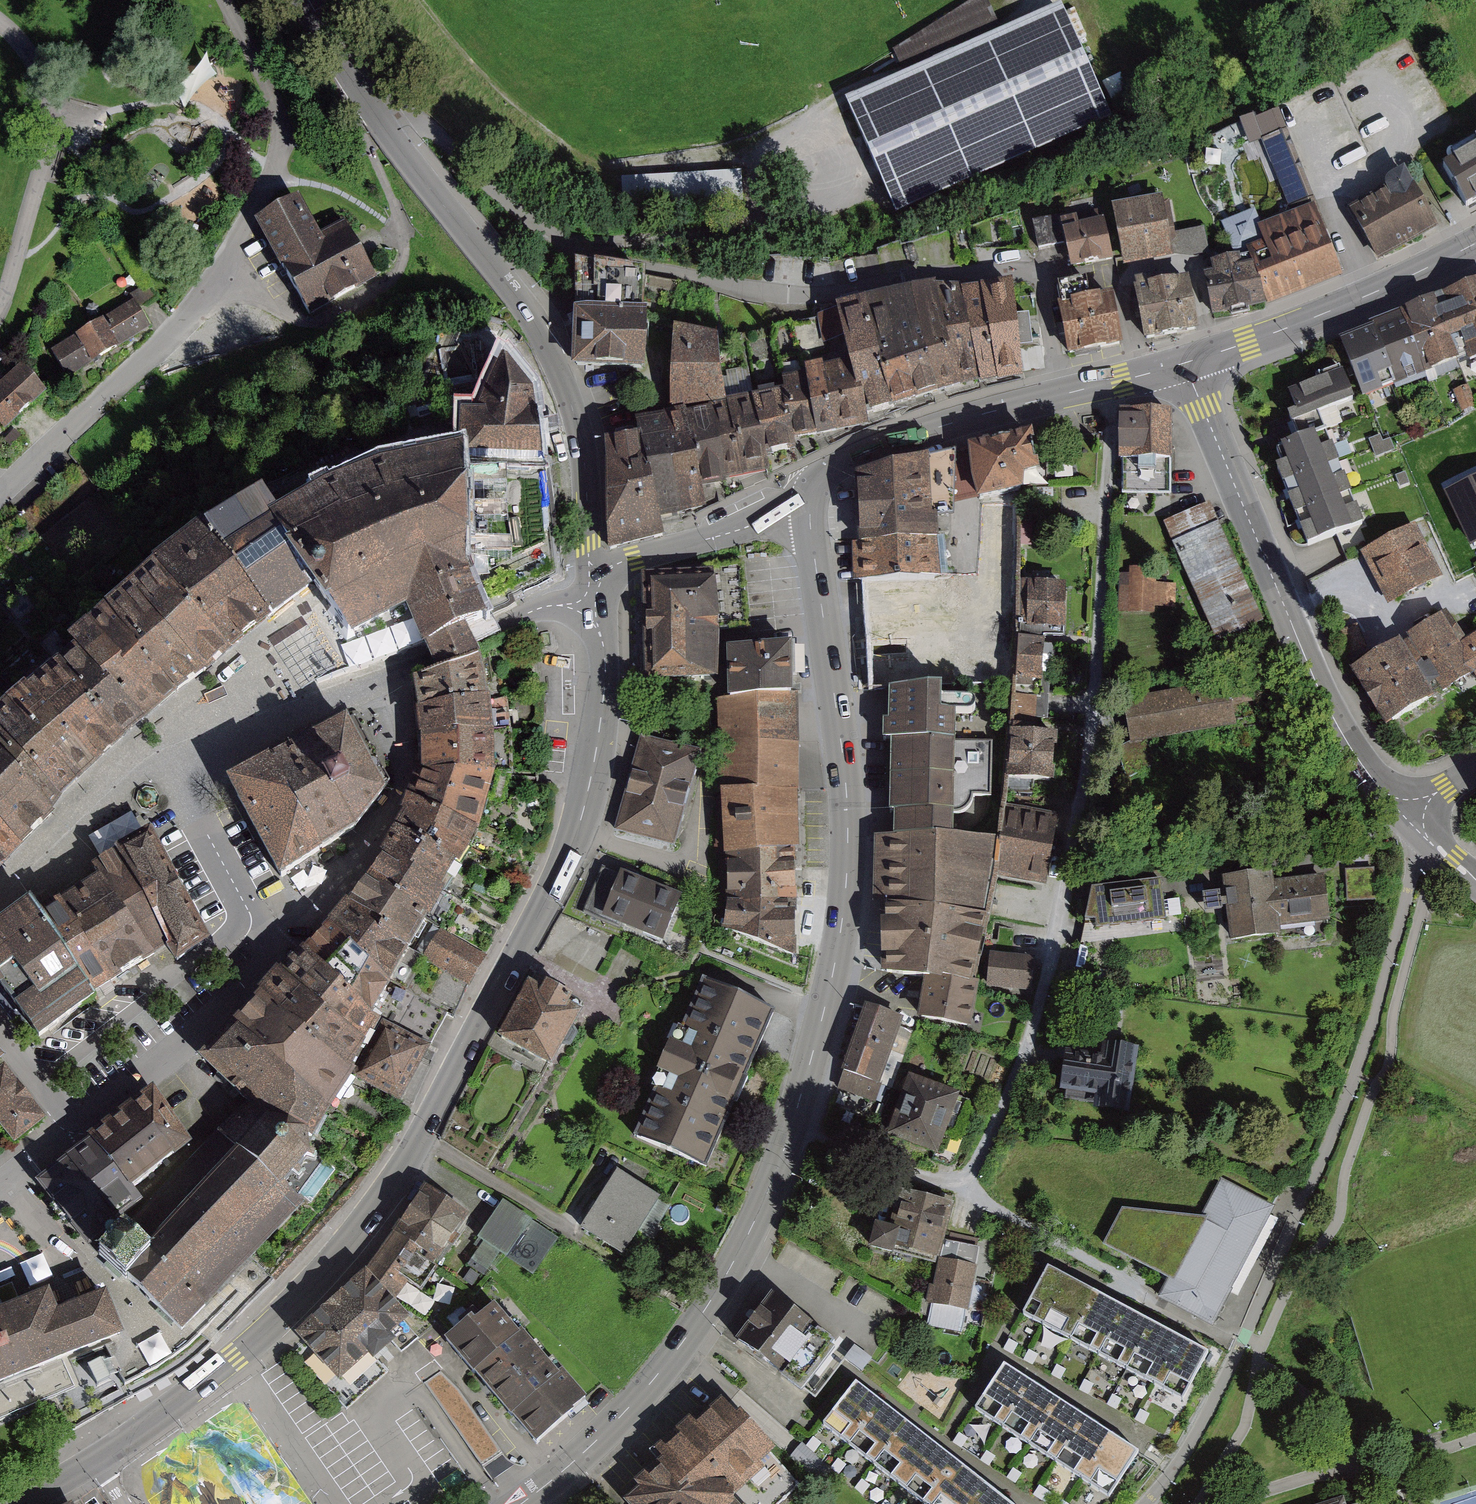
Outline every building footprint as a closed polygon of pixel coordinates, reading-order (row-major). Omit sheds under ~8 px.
[(1061,7),(845,103),(896,218),(1112,121),(1061,7)] [(1316,206),(1279,110),(1257,119),(1255,116),(1240,122),(1249,146),(1262,141),(1291,216),(1314,207),(1316,206)] [(1441,171),(1469,216),(1475,212),(1475,150),(1441,171)] [(742,174),(621,180),(622,210),(743,203),(742,174)] [(1385,196),(1353,213),(1380,263),(1435,234),(1405,176),(1381,189),(1385,196)] [(310,321),(381,280),(348,223),(323,238),(301,201),(256,227),(265,243),(310,321)] [(1167,201),(1118,208),(1126,267),(1175,260),(1167,201)] [(1267,306),(1341,276),(1314,207),(1291,216),(1258,229),(1264,244),(1245,251),(1248,259),(1267,306)] [(1107,221),(1066,229),(1074,270),(1115,262),(1107,221)] [(1063,222),(1050,225),(1058,262),(1071,259),(1063,222)] [(1195,253),(1209,252),(1208,229),(1194,230),(1195,253)] [(1212,317),(1267,306),(1248,259),(1211,267),(1213,275),(1203,277),(1212,317)] [(1193,280),(1140,284),(1145,337),(1198,333),(1193,280)] [(1475,361),(1475,283),(1440,297),(1465,360),(1467,365),(1475,361)] [(1012,286),(981,290),(993,382),(993,385),(1024,382),(1012,286)] [(936,289),(838,310),(839,316),(843,341),(847,365),(856,402),(863,397),(869,427),(963,386),(937,294),(936,289)] [(981,290),(964,293),(977,384),(993,382),(981,290)] [(964,293),(937,294),(963,386),(977,384),(964,293)] [(153,327),(133,294),(49,347),(69,379),(153,327)] [(1465,360),(1440,297),(1400,313),(1426,376),(1465,360)] [(1116,298),(1064,303),(1069,354),(1122,349),(1116,298)] [(1426,376),(1400,313),(1369,326),(1370,328),(1394,386),(1395,389),(1426,376)] [(647,317),(574,315),(572,373),(645,375),(647,317)] [(839,316),(820,319),(824,344),(843,341),(839,316)] [(1394,386),(1370,328),(1338,342),(1362,399),(1394,386)] [(721,343),(674,333),(672,411),(729,407),(721,343)] [(464,468),(543,470),(537,400),(508,362),(500,363),(478,418),(458,419),(462,457),(464,468)] [(847,365),(821,370),(837,436),(869,427),(863,397),(856,402),(847,365)] [(821,370),(780,379),(782,397),(793,444),(837,436),(821,370)] [(47,398),(22,372),(0,392),(0,430),(6,436),(47,398)] [(1343,373),(1290,393),(1301,422),(1354,403),(1343,373)] [(1453,392),(1462,413),(1475,407),(1475,404),(1468,386),(1453,392)] [(782,397),(753,402),(766,457),(795,453),(793,444),(782,397)] [(753,402),(729,407),(730,416),(745,480),(771,477),(766,457),(753,402)] [(713,414),(688,419),(707,507),(731,495),(728,483),(714,419),(713,414)] [(1171,415),(1117,414),(1116,464),(1121,464),(1121,493),(1165,493),(1165,467),(1171,467),(1171,415)] [(636,425),(641,443),(649,482),(657,520),(707,507),(688,419),(687,416),(636,425)] [(730,416),(714,419),(728,483),(745,480),(730,416)] [(1339,465),(1326,433),(1277,453),(1283,467),(1277,469),(1284,487),(1339,465)] [(1369,440),(1376,458),(1395,451),(1390,440),(1382,443),(1380,436),(1369,440)] [(1035,440),(956,457),(956,507),(976,502),(979,510),(1024,497),(1023,480),(1040,479),(1035,440)] [(609,489),(649,482),(641,443),(606,446),(609,489)] [(309,596),(342,647),(404,619),(408,617),(439,602),(446,597),(454,593),(468,582),(471,540),(468,509),(462,457),(388,471),(329,492),(275,521),(265,527),(309,596)] [(956,457),(931,463),(932,521),(939,521),(955,519),(956,507),(956,457)] [(931,463),(858,479),(862,546),(853,547),(865,698),(890,696),(943,693),(943,702),(965,702),(962,577),(944,577),(939,521),(932,521),(931,463)] [(1351,497),(1339,465),(1284,487),(1297,518),(1351,497)] [(1396,477),(1400,488),(1409,484),(1405,473),(1396,477)] [(649,482),(609,489),(611,532),(657,520),(649,482)] [(1471,552),(1475,550),(1475,482),(1444,498),(1471,552)] [(1297,518),(1309,550),(1364,528),(1351,497),(1297,518)] [(197,534),(271,618),(309,596),(265,527),(275,521),(264,500),(197,534)] [(1212,506),(1169,524),(1220,647),(1264,628),(1212,506)] [(1365,556),(1392,607),(1440,582),(1414,531),(1365,556)] [(227,656),(271,618),(197,534),(153,573),(227,656)] [(1133,577),(1122,577),(1123,619),(1155,618),(1155,612),(1179,611),(1179,586),(1161,586),(1160,569),(1133,569),(1133,577)] [(203,678),(227,656),(153,573),(129,594),(203,678)] [(716,574),(644,575),(645,628),(646,676),(719,675),(716,574)] [(439,602),(408,617),(427,663),(438,656),(487,628),(483,617),(478,601),(468,582),(439,602)] [(1067,586),(1023,586),(1023,633),(1067,633),(1067,586)] [(178,702),(203,678),(129,594),(109,614),(178,702)] [(157,716),(178,702),(109,614),(86,632),(157,716)] [(1356,670),(1389,726),(1472,678),(1475,685),(1475,639),(1464,646),(1447,617),(1356,670)] [(143,726),(157,716),(86,632),(68,652),(143,726)] [(428,666),(436,682),(449,680),(456,679),(466,671),(477,663),(471,651),(466,640),(438,656),(427,663),(428,666)] [(1046,644),(1018,643),(1016,690),(1044,691),(1046,644)] [(122,744),(143,726),(68,652),(54,668),(58,673),(122,744)] [(795,652),(728,654),(730,703),(796,701),(795,652)] [(416,717),(489,703),(477,663),(466,671),(456,679),(449,680),(412,685),(416,717)] [(50,679),(38,689),(74,722),(104,761),(122,744),(58,673),(50,679)] [(1121,703),(1129,748),(1238,728),(1230,684),(1121,703)] [(38,689),(22,700),(91,773),(104,761),(74,722),(38,689)] [(943,693),(890,696),(888,745),(893,746),(892,816),(896,816),(895,842),(955,844),(955,815),(962,816),(969,813),(974,808),(976,801),(994,802),(993,745),(956,745),(956,716),(943,716),(943,702),(943,693)] [(500,735),(512,734),(511,698),(498,699),(500,735)] [(22,700),(4,720),(46,759),(70,791),(91,773),(22,700)] [(1042,702),(1018,700),(1017,718),(1040,720),(1042,702)] [(730,703),(721,703),(723,862),(730,862),(794,858),(802,858),(802,701),(796,701),(730,703)] [(490,716),(489,703),(416,717),(419,742),(492,741),(490,716)] [(0,724),(0,766),(48,816),(72,794),(70,791),(46,759),(4,720),(0,724)] [(384,798),(345,724),(270,761),(294,819),(325,860),(353,839),(384,798)] [(1060,737),(1012,734),(1008,783),(1057,786),(1060,737)] [(493,781),(492,741),(419,742),(421,776),(493,781)] [(703,755),(641,741),(616,835),(678,853),(703,755)] [(294,819),(270,761),(222,787),(280,874),(325,860),(294,819)] [(36,839),(50,819),(48,816),(0,766),(0,802),(36,839)] [(478,836),(493,781),(421,776),(410,800),(478,836)] [(410,800),(406,802),(400,818),(403,819),(437,838),(470,857),(478,836),(410,800)] [(21,853),(36,839),(0,802),(0,833),(21,853)] [(1056,822),(1010,816),(1000,883),(1046,889),(1056,822)] [(461,872),(470,857),(437,838),(400,818),(393,835),(460,871),(461,872)] [(21,853),(0,833),(0,854),(11,864),(21,853)] [(460,871),(393,835),(379,860),(411,880),(419,879),(442,896),(460,871)] [(168,953),(178,970),(214,950),(150,838),(125,852),(114,858),(117,863),(168,953)] [(895,842),(876,841),(877,909),(887,909),(984,917),(998,845),(955,844),(895,842)] [(11,864),(0,854),(0,874),(11,864)] [(794,858),(730,862),(729,932),(797,963),(794,858)] [(411,880),(379,860),(369,875),(363,884),(366,886),(372,890),(376,895),(429,925),(439,903),(442,896),(419,879),(411,880)] [(154,962),(168,953),(117,863),(93,874),(100,884),(154,962)] [(590,895),(584,909),(661,940),(679,895),(602,864),(590,895)] [(1284,869),(1227,876),(1236,945),(1282,939),(1282,933),(1331,927),(1325,876),(1285,881),(1284,869)] [(1377,873),(1351,873),(1351,901),(1376,901),(1377,873)] [(113,988),(154,962),(100,884),(62,907),(113,988)] [(372,890),(366,886),(352,905),(348,910),(369,927),(398,953),(407,959),(408,960),(420,940),(429,925),(376,895),(372,890)] [(1163,886),(1096,894),(1091,925),(1099,924),(1099,931),(1166,923),(1163,886)] [(1229,893),(1208,894),(1208,910),(1229,909),(1229,893)] [(348,910),(352,905),(347,902),(336,916),(327,927),(328,931),(390,988),(407,959),(398,953),(369,927),(348,910)] [(94,1002),(113,988),(62,907),(39,918),(94,1002)] [(984,917),(887,909),(884,978),(925,986),(923,1026),(973,1038),(981,987),(975,986),(984,917)] [(94,1002),(39,918),(34,912),(0,937),(0,999),(33,1045),(94,1002)] [(390,988),(328,931),(305,953),(372,1022),(390,988)] [(489,959),(444,932),(426,962),(471,989),(489,959)] [(372,1022),(305,953),(281,979),(361,1052),(372,1022)] [(1035,962),(994,957),(991,984),(1031,989),(1035,962)] [(583,1007),(568,999),(573,991),(546,976),(541,983),(529,976),(498,1032),(552,1063),(583,1007)] [(361,1052),(281,979),(277,977),(257,1000),(261,1004),(305,1050),(350,1082),(365,1055),(361,1052)] [(661,1083),(636,1140),(704,1170),(756,1054),(774,1014),(707,984),(678,1050),(670,1047),(655,1080),(661,1083)] [(305,1050),(261,1004),(237,1034),(332,1112),(350,1082),(305,1050)] [(902,1024),(865,1011),(842,1077),(879,1090),(902,1024)] [(435,1053),(389,1027),(358,1081),(404,1107),(435,1053)] [(332,1112),(237,1034),(200,1067),(244,1104),(303,1155),(332,1112)] [(1107,1069),(1068,1065),(1064,1099),(1095,1102),(1093,1116),(1131,1120),(1138,1051),(1109,1048),(1107,1069)] [(20,1149),(48,1127),(6,1072),(0,1077),(0,1124),(3,1127),(20,1149)] [(175,1152),(192,1138),(153,1081),(138,1091),(89,1130),(91,1132),(131,1183),(173,1150),(175,1152)] [(962,1101),(913,1082),(892,1134),(941,1153),(962,1101)] [(303,1155),(244,1104),(99,1254),(183,1329),(301,1199),(282,1183),(304,1156),(303,1155)] [(91,1132),(35,1177),(88,1243),(117,1220),(115,1218),(142,1196),(131,1183),(91,1132)] [(617,1167),(580,1226),(623,1252),(660,1193),(617,1167)] [(1205,1217),(1126,1215),(1105,1247),(1171,1283),(1162,1298),(1212,1330),(1275,1209),(1222,1180),(1205,1217)] [(395,1229),(367,1265),(395,1297),(408,1280),(422,1289),(441,1259),(470,1212),(426,1181),(395,1229)] [(951,1204),(901,1193),(893,1231),(876,1229),(869,1253),(894,1260),(895,1253),(934,1265),(928,1304),(973,1311),(981,1252),(945,1247),(951,1204)] [(533,1273),(558,1236),(503,1198),(477,1235),(484,1240),(467,1263),(484,1275),(500,1251),(506,1255),(533,1273)] [(367,1265),(294,1329),(338,1378),(411,1315),(395,1297),(367,1265)] [(1211,1354),(1050,1270),(1023,1318),(1185,1400),(1211,1354)] [(103,1290),(56,1309),(48,1291),(0,1310),(0,1419),(47,1400),(58,1396),(75,1389),(62,1356),(120,1333),(103,1290)] [(818,1333),(777,1295),(738,1337),(778,1375),(818,1333)] [(445,1337),(474,1372),(520,1333),(494,1303),(475,1319),(472,1315),(445,1337)] [(560,1374),(523,1331),(520,1333),(474,1372),(511,1415),(512,1414),(560,1374)] [(1141,1458),(1008,1369),(980,1411),(1113,1501),(1141,1458)] [(440,1371),(424,1383),(484,1470),(494,1463),(504,1456),(459,1390),(440,1371)] [(574,1410),(572,1408),(585,1397),(563,1371),(560,1374),(512,1414),(536,1442),(574,1410)] [(858,1388),(828,1426),(926,1503),(1004,1503),(858,1388)] [(620,1497),(626,1503),(784,1503),(801,1489),(730,1404),(620,1497)]
